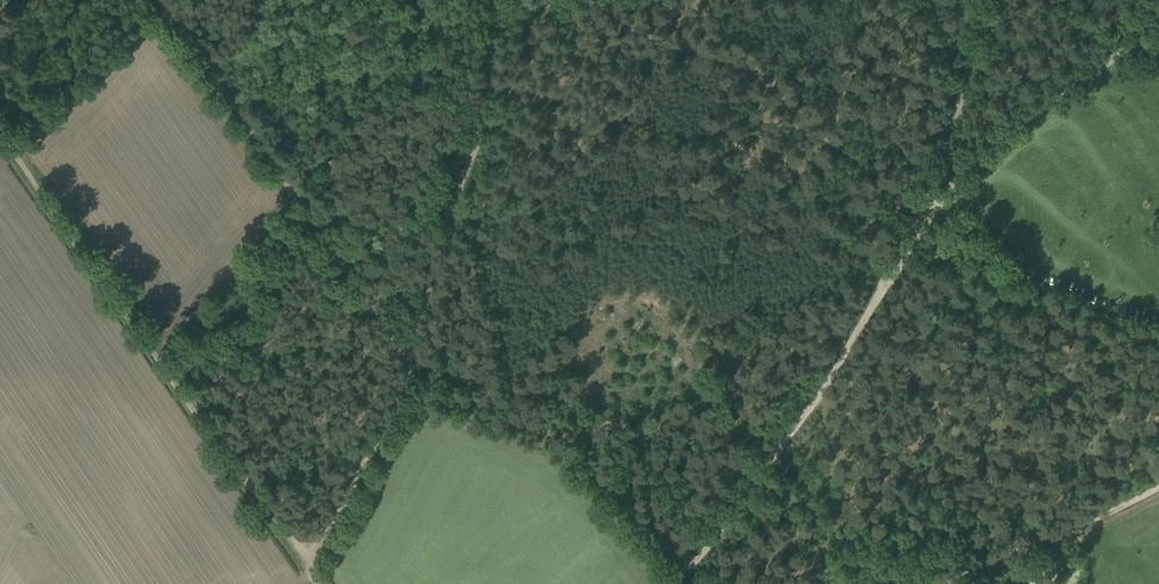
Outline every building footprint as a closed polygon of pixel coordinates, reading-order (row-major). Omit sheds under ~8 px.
[(1057,569),(1052,556),(1043,560),(1048,572),(1057,569)] [(1041,570),(1038,571),(1037,562),(1028,563),(1029,571),(1025,572),(1026,580),(1041,578),(1041,570)]
